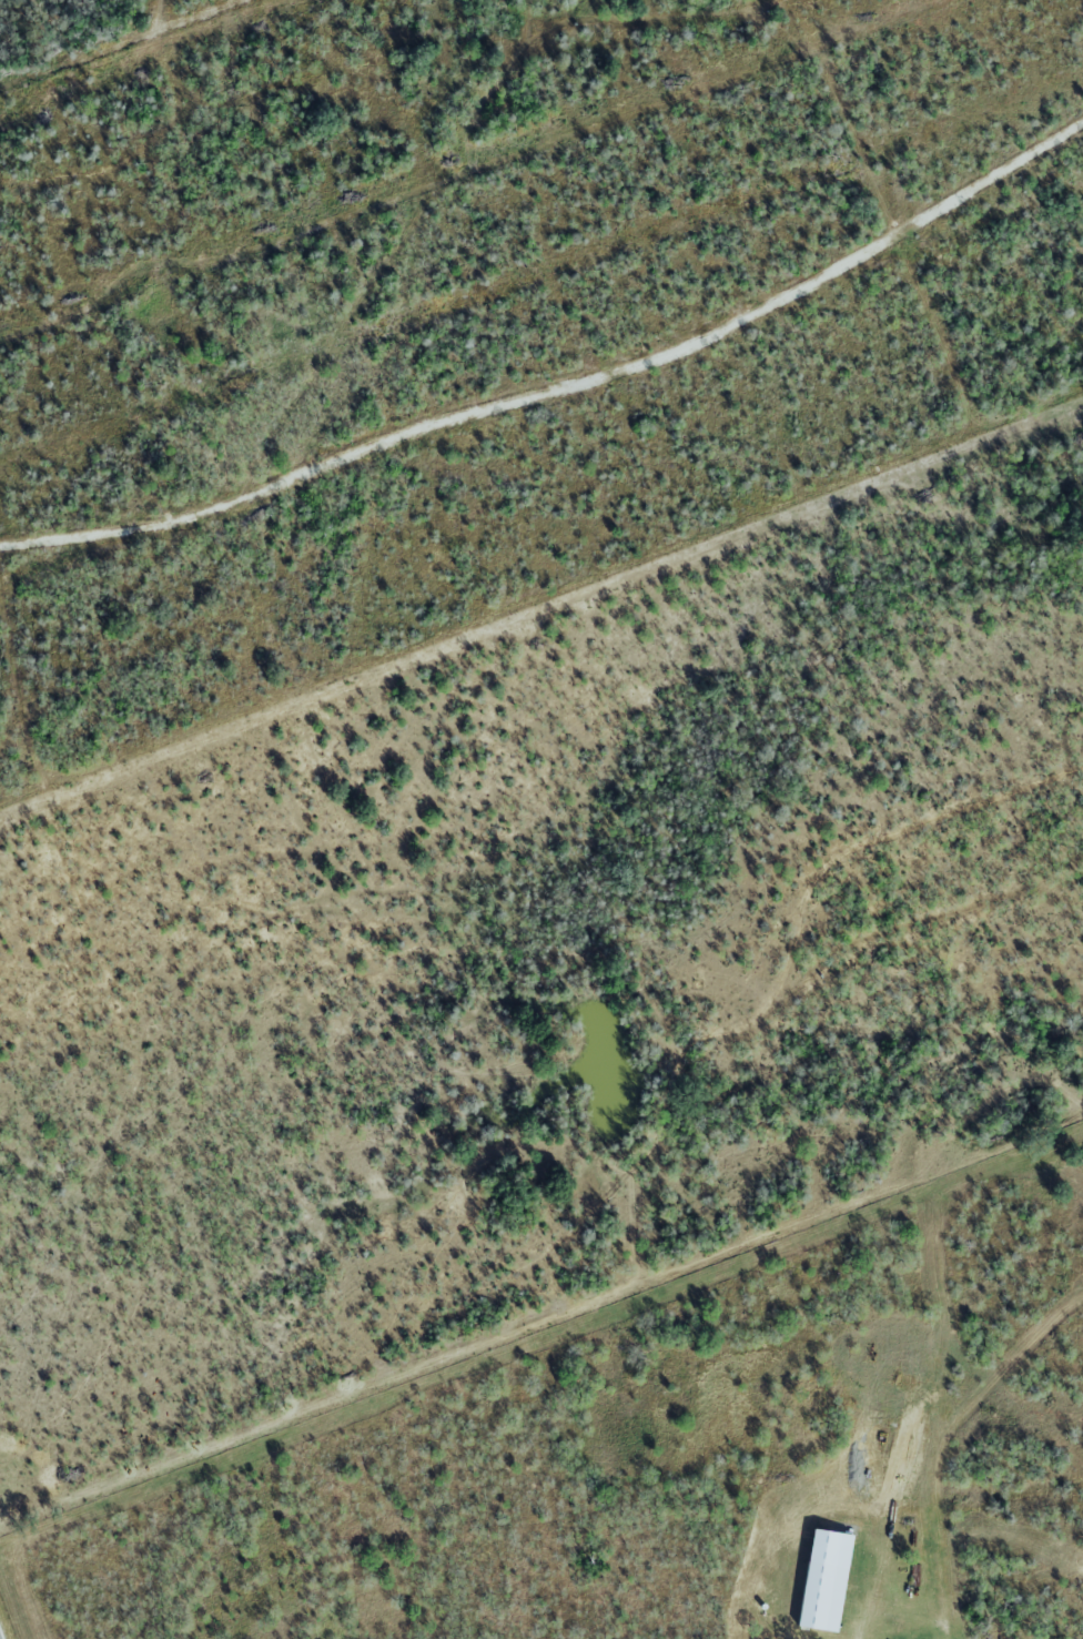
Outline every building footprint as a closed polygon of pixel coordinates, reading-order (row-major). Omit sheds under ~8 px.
[(839,1635),(850,1568),(806,1560),(794,1627),(839,1635)]
